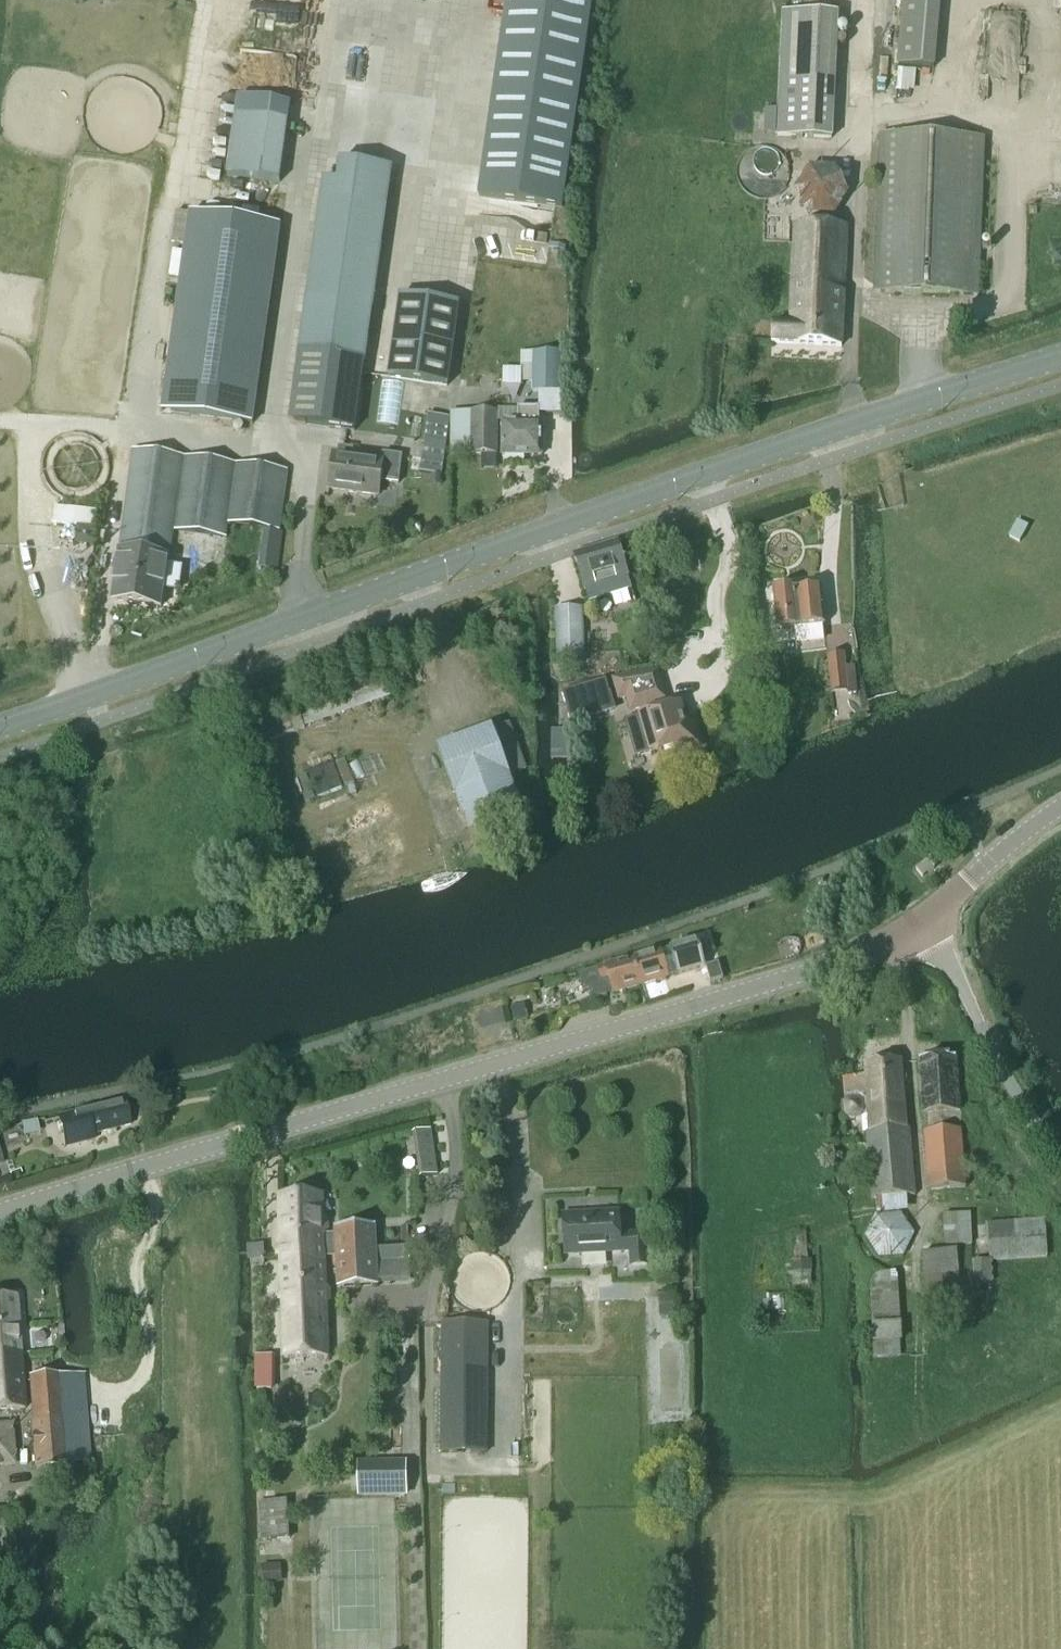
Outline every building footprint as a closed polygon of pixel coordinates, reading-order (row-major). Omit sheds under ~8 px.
[(479,197),(551,211),(581,2),(568,0),(507,0),(479,197)] [(833,141),(839,17),(783,14),(777,138),(833,141)] [(291,106),(238,98),(226,179),(278,187),(291,106)] [(978,297),(984,140),(881,136),(874,293),(978,297)] [(835,219),(850,193),(835,168),(808,168),(794,191),(808,219),(835,219)] [(324,180),(299,353),(364,362),(388,189),(336,182),(324,180)] [(189,214),(161,412),(251,425),(279,227),(189,214)] [(765,216),(765,242),(789,243),(789,217),(765,216)] [(842,347),(844,294),(844,289),(846,228),(796,226),(792,327),(772,326),(771,344),(791,344),(791,345),(842,347)] [(291,411),(290,417),(296,425),(354,433),(362,379),(364,362),(299,353),(291,411)] [(559,414),(559,394),(560,353),(534,353),(533,394),(543,394),(543,414),(559,414)] [(540,456),(541,423),(539,423),(539,411),(519,411),(519,424),(506,423),(505,455),(540,456)] [(498,456),(498,413),(452,412),(451,455),(498,456)] [(335,456),(330,490),(378,496),(380,482),(398,484),(402,456),(382,454),(381,462),(353,458),(354,450),(340,448),(339,456),(335,456)] [(280,530),(287,473),(288,471),(132,450),(112,601),(161,608),(165,576),(188,579),(190,561),(223,566),(229,523),(280,530)] [(1021,545),(1029,529),(1018,523),(1009,538),(1021,545)] [(589,604),(632,590),(617,544),(575,558),(589,604)] [(260,561),(258,570),(278,572),(279,564),(260,561)] [(794,592),(794,588),(772,590),(776,631),(781,630),(783,643),(795,642),(794,629),(824,626),(820,590),(794,592)] [(583,610),(557,611),(558,619),(560,664),(584,664),(583,610)] [(842,655),(827,656),(830,688),(831,696),(849,694),(849,695),(858,694),(857,686),(855,669),(844,670),(842,655)] [(657,673),(613,681),(619,700),(626,698),(629,710),(647,705),(649,713),(640,715),(650,752),(659,750),(661,757),(673,754),(673,751),(698,744),(692,725),(684,727),(677,704),(660,710),(657,702),(665,700),(657,673)] [(561,692),(569,723),(584,719),(575,688),(561,692)] [(526,771),(509,725),(492,731),(491,730),(438,749),(470,833),(522,814),(509,777),(526,771)] [(915,871),(921,879),(934,869),(927,861),(915,871)] [(662,953),(634,961),(641,986),(669,977),(669,976),(677,974),(677,975),(704,967),(697,943),(670,951),(670,952),(668,953),(662,954),(662,953)] [(599,971),(580,977),(585,991),(591,989),(594,1000),(613,994),(641,986),(634,961),(599,971)] [(710,984),(725,979),(720,963),(705,968),(710,984)] [(524,1005),(510,1008),(515,1023),(528,1019),(524,1005)] [(922,1116),(929,1116),(962,1114),(958,1056),(917,1059),(922,1116)] [(908,1130),(902,1061),(861,1064),(861,1076),(843,1077),(844,1097),(861,1096),(861,1101),(849,1102),(846,1104),(846,1115),(849,1117),(862,1116),(871,1200),(916,1197),(910,1130),(908,1130)] [(91,1142),(90,1137),(131,1126),(124,1102),(64,1117),(58,1119),(66,1148),(91,1142)] [(930,1133),(963,1131),(962,1114),(929,1116),(930,1133)] [(930,1191),(944,1190),(966,1188),(963,1131),(930,1133),(923,1134),(928,1191),(930,1191)] [(278,1198),(285,1359),(329,1357),(325,1258),(336,1257),(335,1235),(324,1236),(323,1196),(278,1198)] [(618,1236),(616,1213),(562,1216),(564,1254),(629,1250),(630,1265),(645,1264),(643,1234),(618,1236)] [(946,1248),(974,1246),(971,1213),(943,1216),(946,1248)] [(879,1259),(904,1256),(916,1235),(901,1214),(876,1216),(865,1238),(879,1259)] [(990,1262),(993,1262),(1047,1259),(1045,1220),(988,1224),(989,1242),(990,1260),(990,1262)] [(336,1257),(337,1288),(377,1286),(376,1263),(409,1261),(408,1245),(376,1247),(375,1227),(335,1229),(335,1235),(336,1257)] [(250,1261),(253,1261),(264,1260),(264,1245),(249,1246),(250,1261)] [(946,1251),(922,1253),(927,1305),(928,1305),(929,1322),(951,1320),(949,1288),(960,1287),(957,1250),(946,1251)] [(990,1262),(990,1260),(972,1261),(973,1285),(994,1284),(993,1262),(990,1262)] [(809,1261),(795,1262),(791,1263),(792,1278),(810,1277),(810,1272),(809,1261)] [(659,1316),(672,1315),(672,1295),(658,1296),(659,1316)] [(24,1409),(16,1298),(0,1299),(0,1410),(24,1409)] [(443,1325),(442,1454),(487,1454),(489,1325),(443,1325)] [(79,1375),(29,1379),(36,1469),(86,1465),(79,1375)] [(15,1467),(12,1434),(8,1426),(0,1427),(0,1468),(15,1467)] [(405,1463),(358,1463),(358,1496),(405,1496),(405,1463)] [(258,1503),(259,1527),(260,1541),(291,1539),(289,1501),(260,1503),(258,1503)] [(262,1585),(282,1584),(281,1565),(261,1566),(262,1585)]
